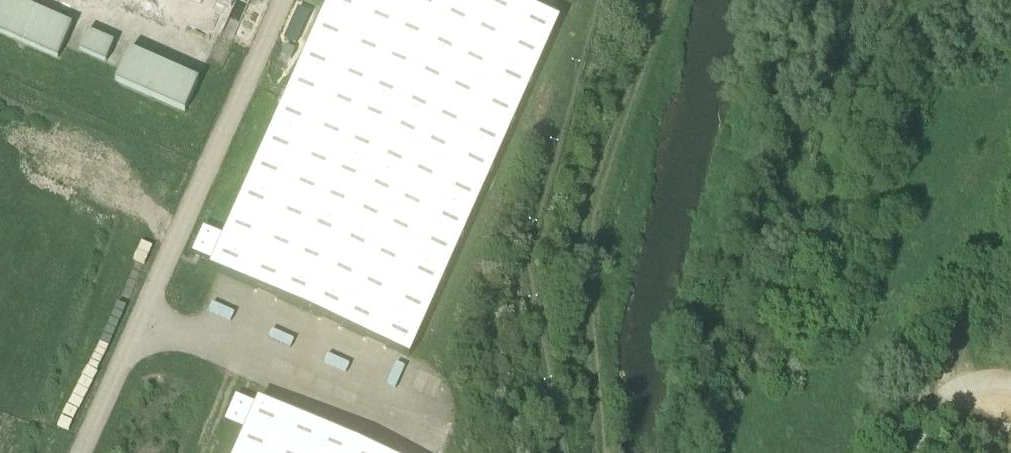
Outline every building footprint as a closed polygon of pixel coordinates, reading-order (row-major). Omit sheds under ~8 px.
[(56,58),(61,47),(70,25),(52,17),(13,0),(0,0),(0,33),(56,58)] [(476,208),(560,19),(517,0),(329,0),(223,235),(204,226),(192,253),(212,262),(209,268),(409,357),(476,208)] [(230,9),(234,0),(211,0),(230,9)] [(82,29),(75,48),(104,58),(111,39),(82,29)] [(294,50),(285,46),(281,55),(290,59),(294,50)] [(116,71),(111,82),(184,114),(198,81),(145,58),(125,49),(116,71)] [(244,431),(234,452),(380,452),(258,399),(256,404),(236,395),(224,422),(244,431)]
